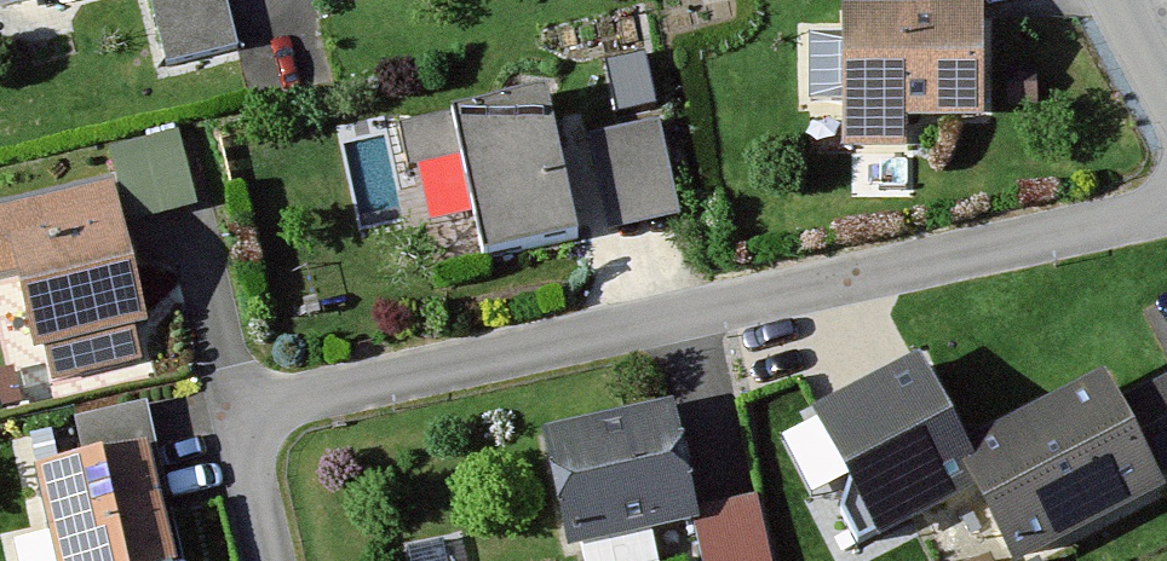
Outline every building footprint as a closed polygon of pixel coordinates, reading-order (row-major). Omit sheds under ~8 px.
[(164,65),(240,45),(228,0),(148,0),(164,65)] [(974,15),(828,23),(835,159),(905,155),(903,127),(979,123),(974,15)] [(623,99),(659,93),(652,45),(615,51),(623,99)] [(531,96),(435,116),(465,259),(561,239),(531,96)] [(655,126),(586,143),(609,239),(678,222),(655,126)] [(0,204),(0,227),(25,350),(141,326),(111,181),(0,204)] [(799,423),(866,548),(959,499),(992,560),(1028,560),(1154,495),(1147,482),(1166,472),(1166,382),(1111,412),(1093,378),(956,450),(911,364),(799,423)] [(105,442),(157,431),(149,395),(97,406),(105,442)] [(665,411),(535,437),(559,557),(689,531),(665,411)] [(21,477),(43,560),(173,560),(143,445),(21,477)] [(696,515),(707,560),(772,560),(758,500),(696,515)]
